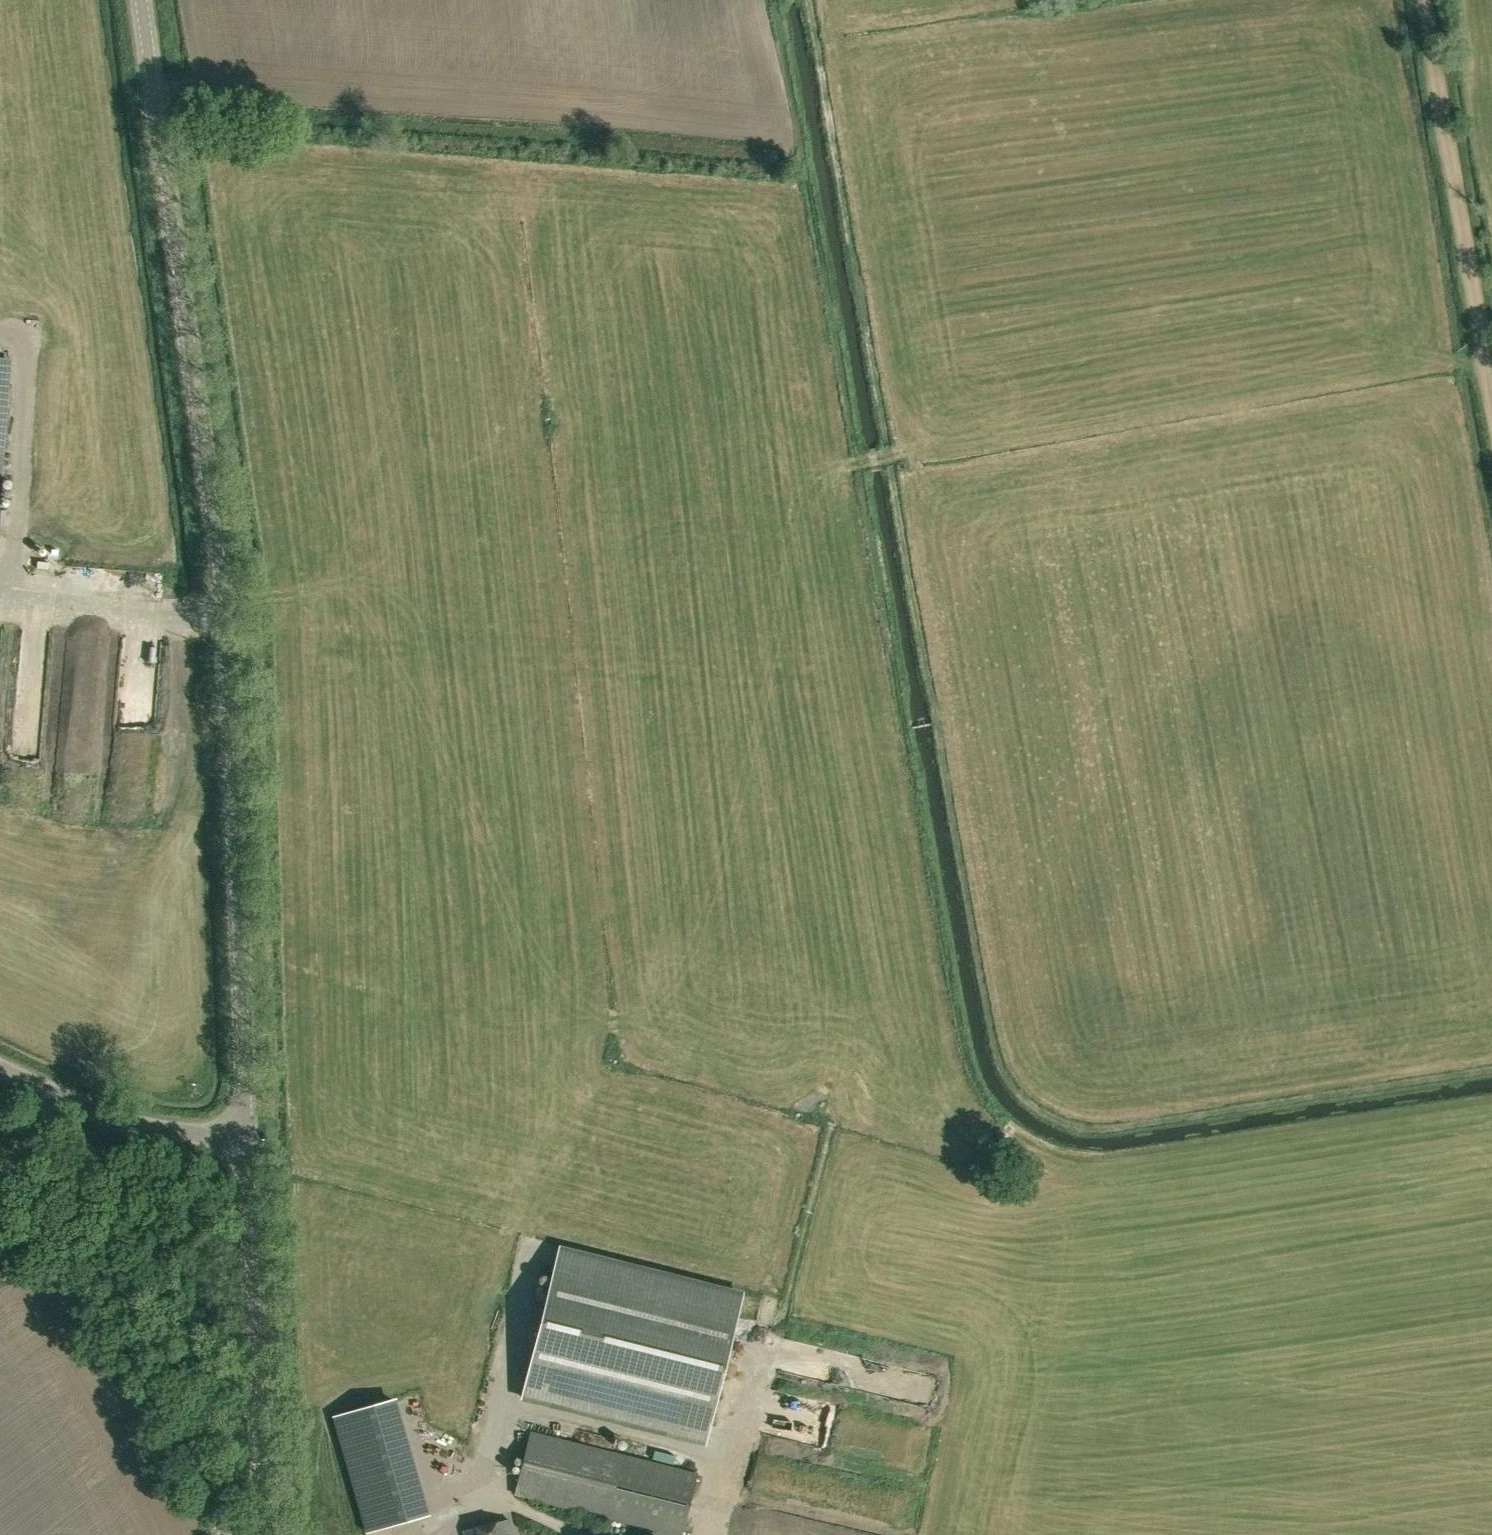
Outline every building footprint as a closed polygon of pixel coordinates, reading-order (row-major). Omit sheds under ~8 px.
[(0,357),(0,479),(9,358),(0,357)] [(742,1295),(559,1249),(522,1397),(705,1442),(742,1295)] [(391,1399),(333,1415),(367,1533),(425,1517),(391,1399)] [(623,1456),(530,1432),(515,1495),(676,1534),(682,1534),(697,1474),(623,1456)] [(511,1518),(464,1531),(465,1534),(515,1534),(511,1518)]
